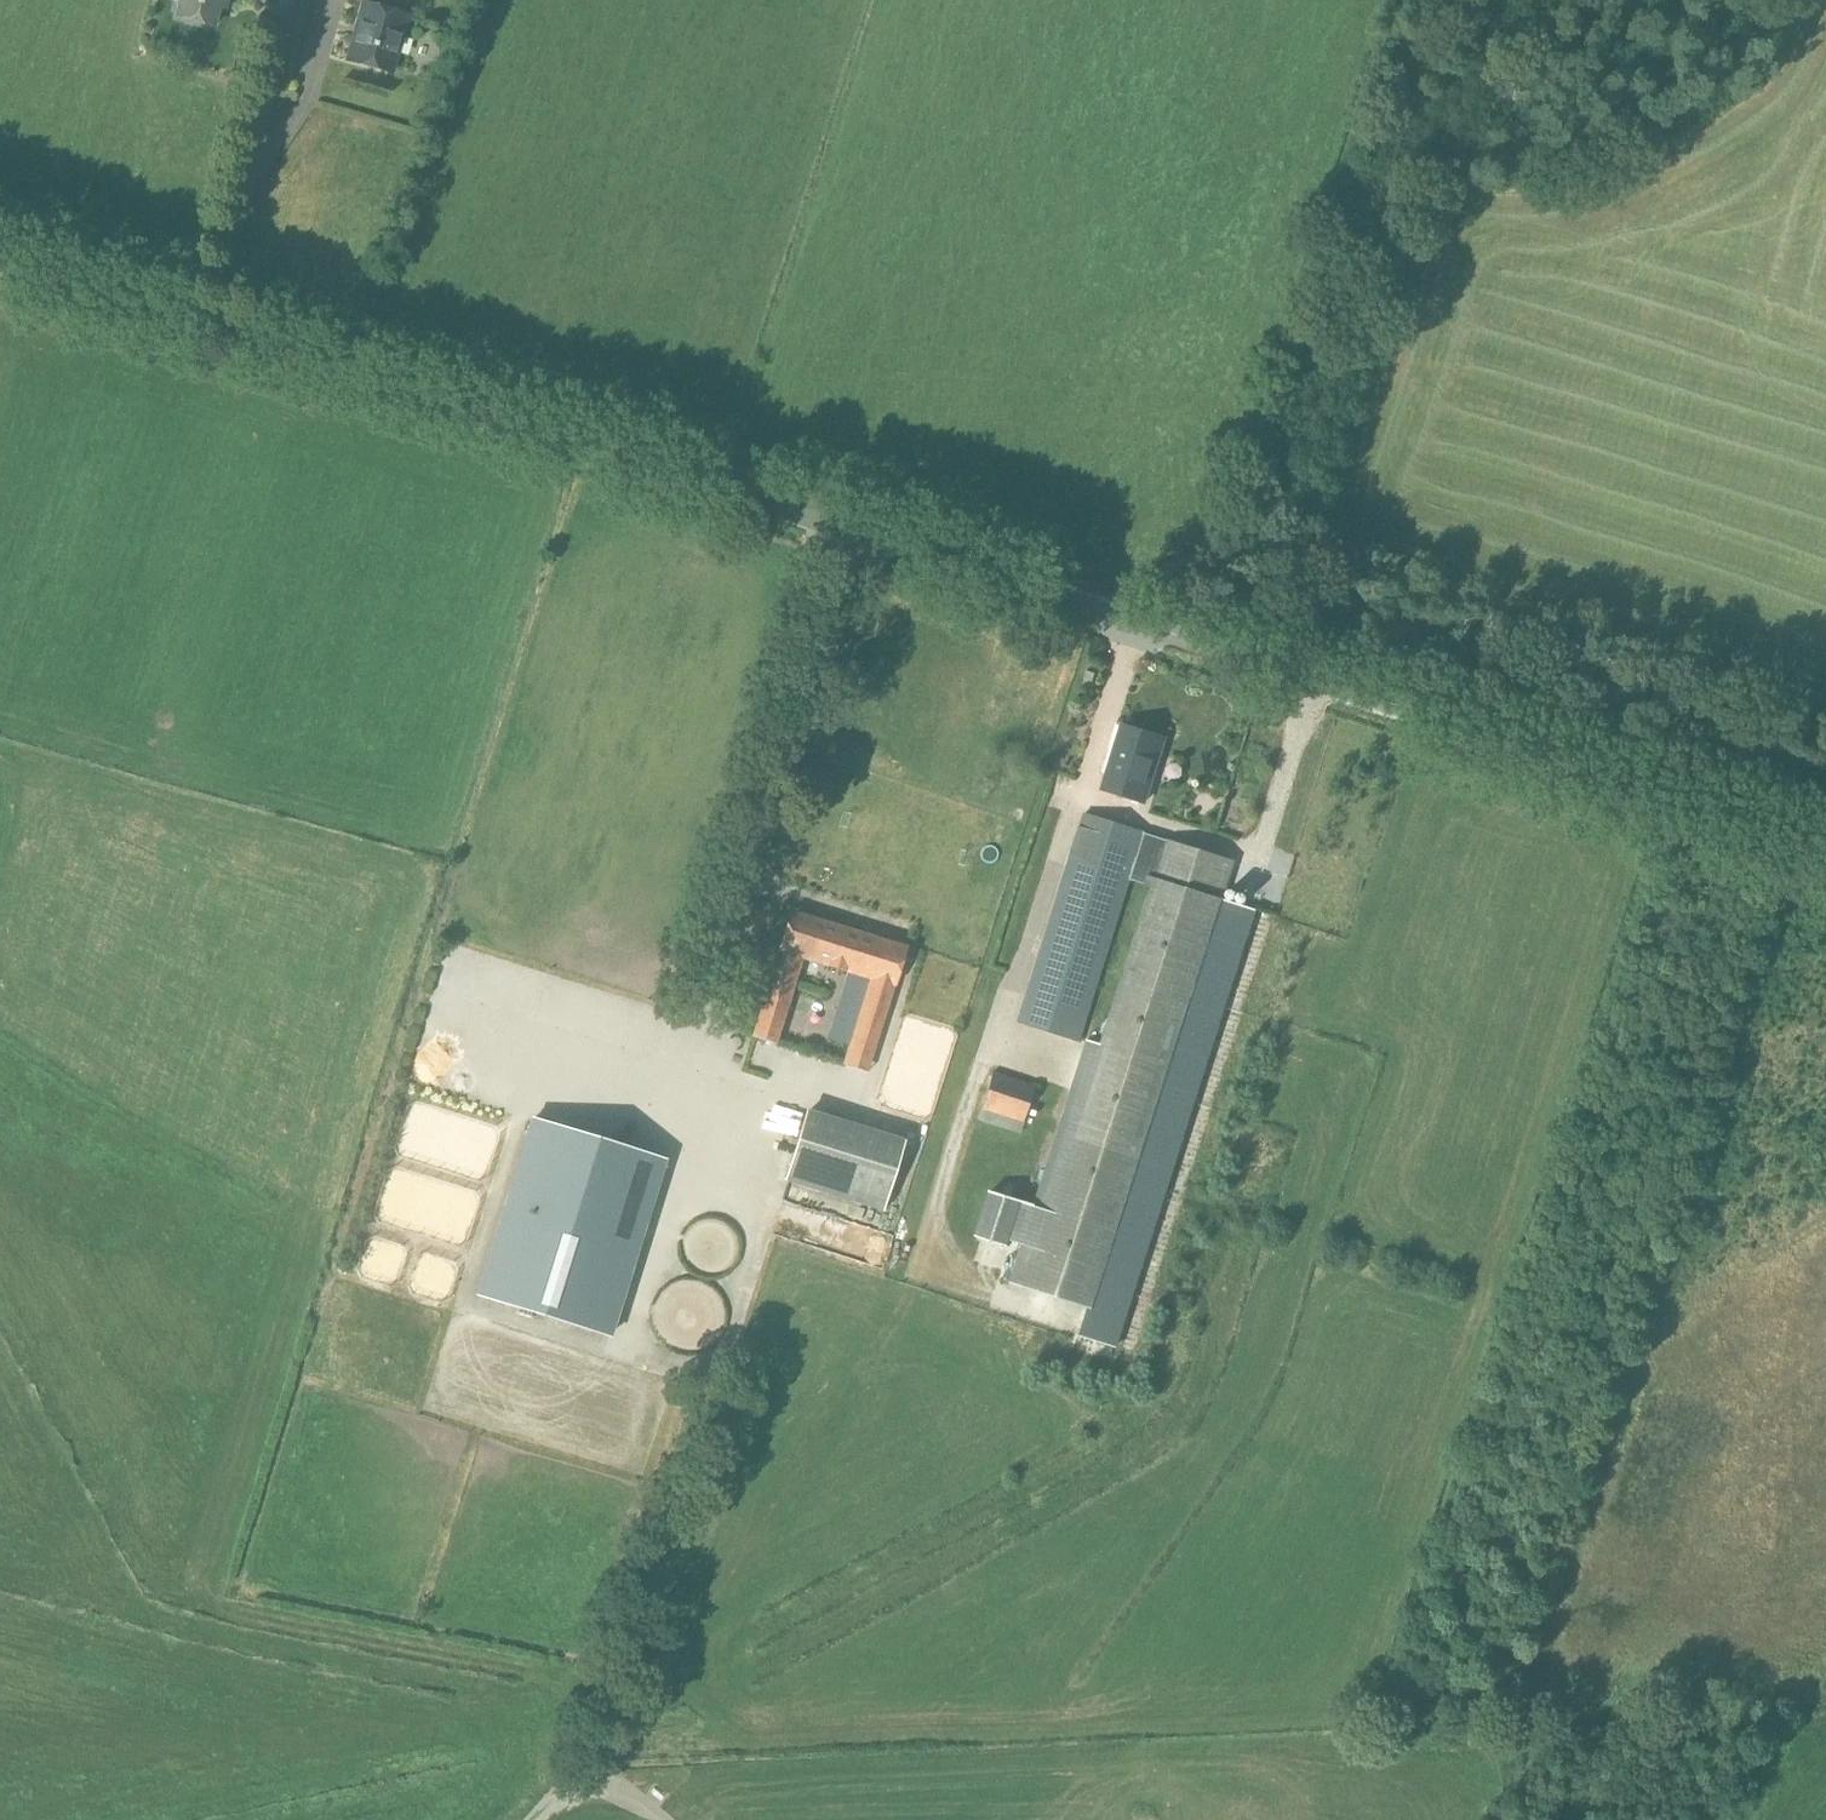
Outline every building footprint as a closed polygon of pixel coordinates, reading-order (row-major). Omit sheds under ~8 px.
[(177,16),(215,26),(221,0),(181,0),(177,16)] [(415,12),(372,0),(368,0),(351,61),(398,74),(415,12)] [(1145,802),(1165,740),(1123,726),(1103,788),(1145,802)] [(1082,1040),(1136,835),(1083,819),(1020,1022),(1082,1040)] [(1008,1247),(1039,1259),(1028,1294),(1086,1313),(1226,862),(1147,838),(1134,879),(1154,885),(1051,1220),(988,1199),(987,1201),(976,1244),(1006,1256),(1008,1247)] [(871,1071),(907,950),(908,946),(791,912),(755,1036),(776,1042),(801,958),(875,979),(849,1064),(871,1071)] [(1023,1122),(1032,1093),(992,1080),(983,1109),(1023,1122)] [(1193,1124),(1233,1132),(1241,1094),(1201,1085),(1193,1124)] [(618,1331),(677,1158),(519,1113),(461,1283),(618,1331)] [(882,1213),(903,1148),(807,1117),(786,1182),(882,1213)]
